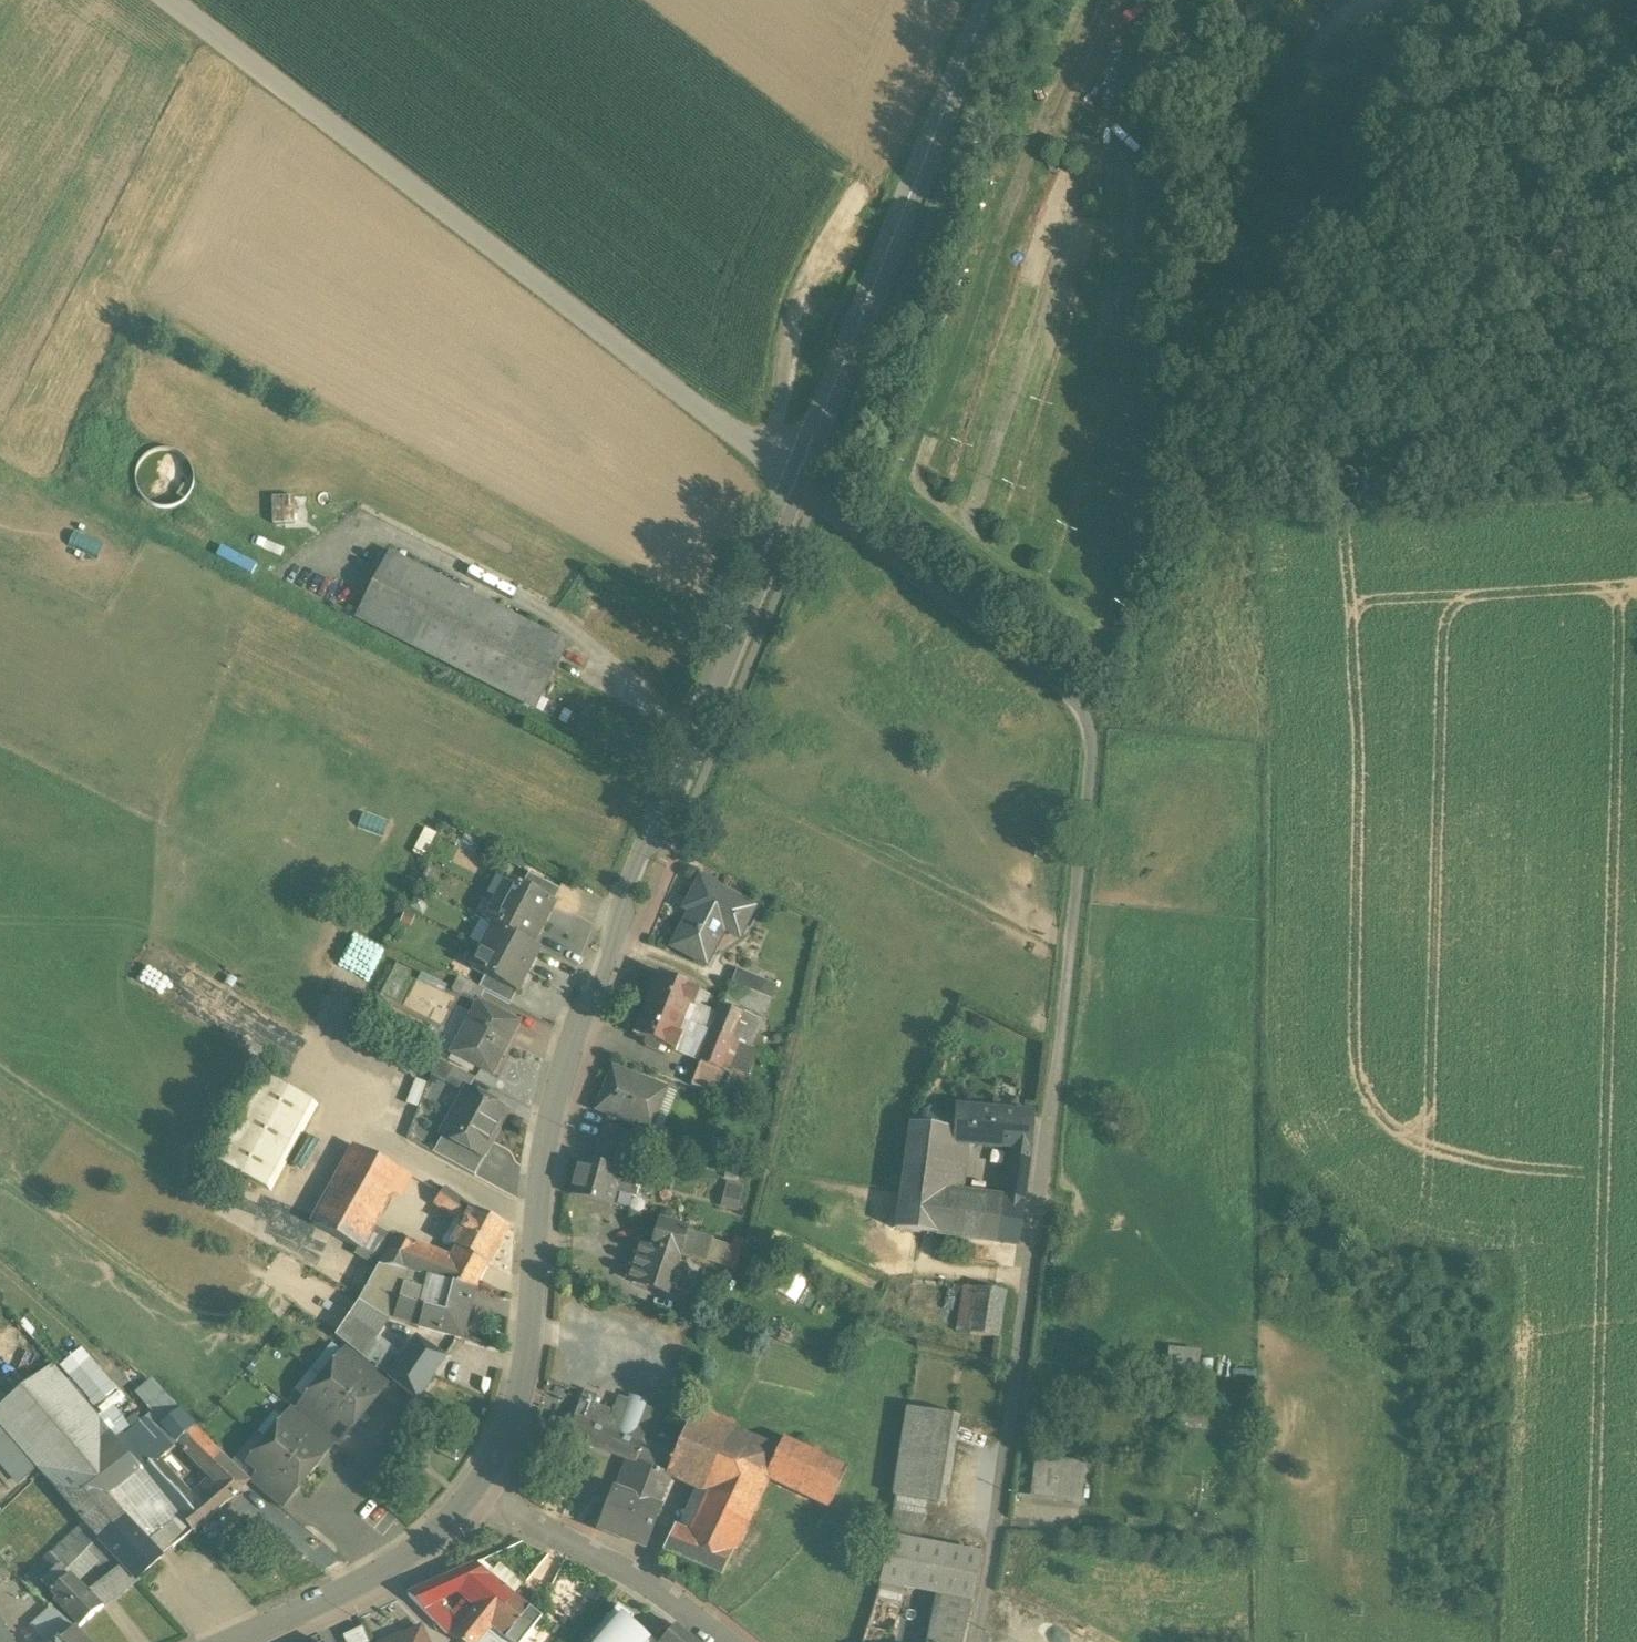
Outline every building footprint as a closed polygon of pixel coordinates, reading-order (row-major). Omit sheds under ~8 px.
[(192,491),(194,479),(192,468),(185,458),(176,452),(164,450),(153,452),(143,459),(137,469),(135,480),(137,491),(144,501),(153,507),(165,509),(176,507),(186,500),(192,491)] [(276,523),(297,522),(295,497),(275,498),(276,523)] [(567,646),(389,555),(357,618),(534,709),(567,646)] [(560,891),(529,875),(522,887),(554,904),(560,891)] [(522,887),(508,880),(486,923),(493,927),(494,927),(531,947),(531,946),(554,904),(522,887)] [(753,908),(700,880),(683,912),(689,915),(671,949),(704,966),(714,947),(706,943),(719,918),(741,930),(753,908)] [(531,947),(494,927),(493,927),(471,970),(485,978),(516,994),(539,951),(531,946),(531,947)] [(775,985),(737,970),(731,984),(770,999),(775,985)] [(700,993),(660,976),(648,1007),(683,1020),(688,1006),(694,1008),(695,1006),(700,993)] [(479,989),(458,978),(451,991),(477,1004),(478,1003),(478,1004),(484,992),(479,989)] [(516,994),(485,978),(479,989),(484,992),(510,1005),(516,994)] [(770,999),(731,984),(725,1001),(763,1016),(770,999)] [(478,1004),(478,1003),(477,1004),(452,1054),(491,1074),(517,1024),(478,1004)] [(719,1015),(695,1006),(694,1008),(688,1006),(683,1020),(713,1033),(719,1015)] [(683,1020),(648,1007),(635,1037),(676,1053),(682,1038),(676,1036),(683,1020)] [(740,1013),(723,1007),(719,1015),(713,1033),(730,1040),(740,1013)] [(757,1022),(740,1013),(730,1040),(748,1047),(757,1022)] [(713,1033),(683,1020),(676,1036),(682,1038),(676,1053),(700,1063),(713,1033)] [(730,1040),(713,1033),(700,1063),(718,1070),(718,1069),(730,1040)] [(748,1047),(730,1040),(718,1069),(732,1074),(727,1087),(737,1091),(744,1072),(745,1072),(754,1050),(748,1047)] [(718,1070),(700,1063),(692,1086),(722,1098),(727,1087),(732,1074),(718,1069),(718,1070)] [(636,1079),(613,1070),(597,1111),(649,1131),(662,1097),(633,1086),(636,1079)] [(260,1073),(213,1161),(271,1192),(318,1105),(260,1073)] [(503,1113),(466,1093),(442,1136),(480,1156),(481,1155),(503,1113)] [(976,1108),(957,1106),(956,1118),(952,1117),(950,1129),(949,1140),(973,1142),(976,1108)] [(1033,1114),(976,1108),(973,1142),(973,1143),(1016,1147),(1029,1148),(1033,1114)] [(952,1117),(930,1114),(928,1126),(950,1129),(952,1117)] [(928,1126),(910,1124),(896,1231),(936,1236),(942,1193),(949,1140),(950,1129),(928,1126)] [(628,1134),(604,1125),(598,1140),(624,1146),(628,1134)] [(480,1156),(442,1136),(432,1155),(475,1178),(486,1158),(481,1155),(480,1156)] [(624,1146),(598,1140),(593,1158),(603,1161),(627,1167),(632,1147),(624,1146)] [(1029,1148),(1016,1147),(1010,1181),(1025,1183),(1029,1154),(1029,1148)] [(401,1173),(354,1149),(313,1226),(360,1251),(376,1221),(401,1173)] [(620,1172),(580,1161),(570,1196),(610,1207),(614,1191),(620,1172)] [(640,1178),(620,1172),(614,1191),(635,1196),(640,1178)] [(740,1211),(748,1187),(731,1181),(722,1205),(740,1211)] [(1025,1183),(1010,1181),(1007,1201),(1022,1204),(1025,1183)] [(471,1211),(444,1190),(434,1203),(463,1225),(471,1211)] [(1007,1201),(942,1193),(936,1236),(1016,1246),(1022,1204),(1007,1201)] [(507,1230),(471,1211),(463,1225),(452,1247),(457,1249),(489,1266),(507,1230)] [(397,1231),(376,1221),(358,1256),(379,1267),(393,1239),(397,1231)] [(653,1247),(641,1243),(628,1281),(667,1294),(679,1256),(685,1236),(687,1237),(688,1232),(660,1224),(653,1247)] [(711,1239),(688,1232),(687,1237),(685,1236),(679,1256),(706,1264),(707,1262),(704,1261),(711,1239)] [(414,1252),(393,1239),(379,1267),(406,1273),(431,1279),(431,1281),(444,1284),(453,1267),(449,1264),(414,1252)] [(489,1266),(457,1249),(449,1264),(453,1267),(481,1281),(489,1266)] [(406,1273),(379,1267),(358,1303),(387,1320),(388,1319),(398,1301),(402,1287),(406,1273)] [(481,1281),(453,1267),(444,1284),(449,1285),(449,1284),(452,1285),(454,1286),(454,1285),(474,1291),(481,1281)] [(431,1279),(406,1273),(402,1287),(398,1301),(424,1308),(428,1293),(427,1293),(431,1281),(431,1279)] [(444,1284),(431,1281),(427,1293),(428,1293),(424,1308),(446,1315),(450,1296),(452,1285),(449,1284),(449,1285),(444,1284)] [(446,1315),(424,1308),(416,1327),(440,1334),(461,1339),(474,1291),(454,1285),(454,1286),(452,1285),(450,1296),(446,1315)] [(1005,1293),(964,1287),(957,1333),(998,1339),(1005,1293)] [(424,1308),(398,1301),(388,1319),(416,1327),(424,1308)] [(358,1303),(335,1338),(349,1348),(362,1358),(372,1344),(387,1320),(358,1303)] [(400,1366),(372,1344),(362,1358),(389,1379),(390,1380),(400,1366)] [(400,1366),(390,1380),(415,1400),(443,1360),(425,1348),(423,1351),(414,1345),(400,1366)] [(362,1358),(349,1348),(340,1358),(380,1390),(389,1379),(362,1358)] [(380,1390),(340,1358),(323,1380),(363,1413),(381,1391),(380,1390)] [(53,1367),(0,1408),(0,1422),(39,1469),(38,1470),(59,1494),(120,1445),(117,1441),(100,1420),(99,1421),(53,1367)] [(363,1413),(323,1380),(305,1402),(344,1434),(345,1435),(363,1413)] [(627,1402),(618,1399),(612,1415),(592,1408),(595,1399),(584,1395),(575,1418),(642,1442),(654,1411),(627,1402)] [(647,1403),(629,1397),(627,1402),(645,1408),(647,1403)] [(170,1402),(117,1441),(120,1445),(129,1457),(131,1456),(145,1472),(179,1444),(165,1428),(182,1415),(170,1402)] [(344,1434),(305,1402),(296,1413),(332,1442),(335,1445),(344,1434)] [(1247,1410),(1180,1407),(1178,1434),(1246,1437),(1247,1410)] [(952,1416),(909,1408),(895,1497),(923,1502),(938,1505),(952,1416)] [(296,1413),(293,1410),(284,1421),(324,1452),(332,1442),(296,1413)] [(225,1460),(182,1415),(165,1428),(179,1444),(209,1475),(225,1460)] [(721,1428),(692,1417),(667,1473),(666,1475),(670,1476),(693,1487),(721,1428)] [(575,1418),(574,1418),(566,1441),(585,1448),(586,1444),(636,1462),(643,1443),(642,1442),(575,1418)] [(324,1452),(284,1421),(267,1443),(307,1476),(325,1453),(324,1452)] [(779,1452),(721,1428),(693,1487),(708,1494),(752,1511),(767,1479),(779,1452)] [(847,1469),(785,1440),(779,1452),(767,1479),(829,1508),(847,1469)] [(307,1476),(267,1443),(249,1465),(258,1472),(288,1496),(289,1498),(307,1476)] [(675,1454),(643,1443),(636,1462),(667,1473),(675,1454)] [(120,1445),(59,1494),(87,1527),(91,1524),(103,1537),(124,1518),(104,1496),(139,1469),(129,1457),(120,1445)] [(1084,1464),(1037,1459),(1032,1496),(1079,1501),(1084,1464)] [(247,1483),(225,1460),(209,1475),(214,1481),(219,1486),(211,1493),(197,1506),(208,1520),(247,1483)] [(666,1475),(633,1462),(629,1473),(624,1472),(616,1492),(658,1508),(670,1476),(666,1475)] [(197,1506),(174,1478),(178,1476),(174,1471),(171,1474),(167,1470),(152,1482),(162,1495),(176,1512),(192,1532),(193,1534),(208,1520),(197,1506)] [(288,1496),(258,1472),(250,1483),(279,1507),(288,1496)] [(214,1481),(207,1488),(211,1493),(219,1486),(214,1481)] [(616,1492),(614,1492),(599,1530),(645,1548),(660,1509),(658,1508),(616,1492)] [(752,1511),(708,1494),(688,1539),(686,1542),(681,1561),(722,1577),(752,1511)] [(162,1495),(152,1503),(166,1520),(176,1512),(162,1495)] [(923,1502),(895,1497),(888,1539),(914,1545),(923,1502)] [(166,1520),(159,1526),(160,1534),(148,1544),(160,1558),(192,1532),(176,1512),(166,1520)] [(148,1544),(124,1518),(103,1537),(101,1539),(137,1578),(160,1558),(148,1544)] [(137,1578),(101,1539),(100,1539),(95,1534),(83,1545),(82,1546),(83,1547),(111,1578),(90,1594),(103,1608),(139,1580),(137,1578)] [(672,1534),(663,1554),(681,1561),(686,1542),(688,1539),(672,1534)] [(981,1557),(941,1550),(914,1545),(888,1539),(880,1583),(903,1588),(937,1594),(972,1600),(981,1557)] [(80,1541),(69,1551),(73,1556),(83,1547),(82,1546),(83,1545),(80,1541)] [(60,1565),(49,1554),(34,1570),(45,1581),(60,1565)] [(45,1581),(42,1584),(51,1593),(66,1578),(62,1573),(65,1570),(60,1565),(45,1581)] [(514,1597),(489,1577),(490,1576),(476,1565),(444,1579),(455,1587),(478,1606),(496,1620),(497,1619),(496,1619),(514,1597)] [(45,1581),(34,1570),(24,1580),(35,1590),(42,1584),(45,1581)] [(85,1597),(66,1578),(51,1593),(57,1599),(54,1603),(79,1628),(103,1608),(90,1594),(89,1594),(85,1597)] [(444,1579),(430,1586),(441,1598),(455,1587),(444,1579)] [(903,1588),(880,1583),(879,1589),(867,1629),(893,1635),(903,1588)] [(430,1586),(408,1596),(424,1612),(435,1603),(441,1598),(430,1586)] [(535,1598),(523,1588),(515,1598),(527,1608),(535,1598)] [(937,1594),(928,1641),(964,1641),(972,1600),(937,1594)] [(496,1619),(497,1619),(496,1620),(490,1628),(505,1640),(503,1641),(524,1641),(541,1619),(527,1608),(515,1598),(514,1597),(496,1619)] [(459,1630),(435,1603),(424,1612),(448,1636),(452,1639),(459,1630)] [(452,1639),(457,1641),(478,1641),(490,1628),(496,1620),(478,1606),(459,1630),(452,1639)] [(618,1607),(609,1619),(608,1618),(591,1641),(592,1641),(643,1641),(645,1639),(634,1629),(628,1624),(633,1618),(618,1607)] [(0,1618),(0,1641),(14,1641),(0,1618)] [(643,1641),(656,1641),(637,1626),(634,1629),(645,1639),(643,1641)] [(693,1641),(675,1626),(661,1641),(692,1641),(693,1641)] [(343,1637),(346,1641),(369,1641),(362,1628),(343,1637)] [(490,1628),(478,1641),(503,1641),(505,1640),(490,1628)] [(63,1641),(88,1641),(77,1630),(63,1641)] [(394,1641),(425,1641),(420,1630),(394,1641)]
